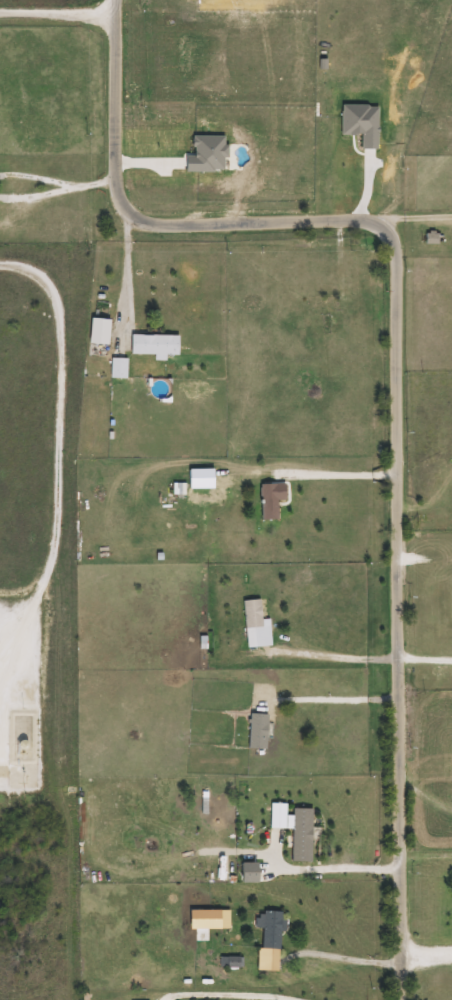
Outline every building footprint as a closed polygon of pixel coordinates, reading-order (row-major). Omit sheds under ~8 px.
[(175,335),(175,354),(128,354),(128,335),(175,335)] [(123,359),(123,380),(108,380),(108,359),(123,359)] [(258,520),(258,484),(282,484),(282,500),(275,500),(275,520),(258,520)] [(241,600),(258,600),(259,628),(242,628),(241,600)] [(265,749),(247,749),(247,714),(265,714),(265,749)] [(300,786),(300,806),(286,806),(286,786),(300,786)] [(310,862),(290,862),(290,809),(310,809),(310,862)] [(260,949),(260,912),(280,912),(280,949),(260,949)]
